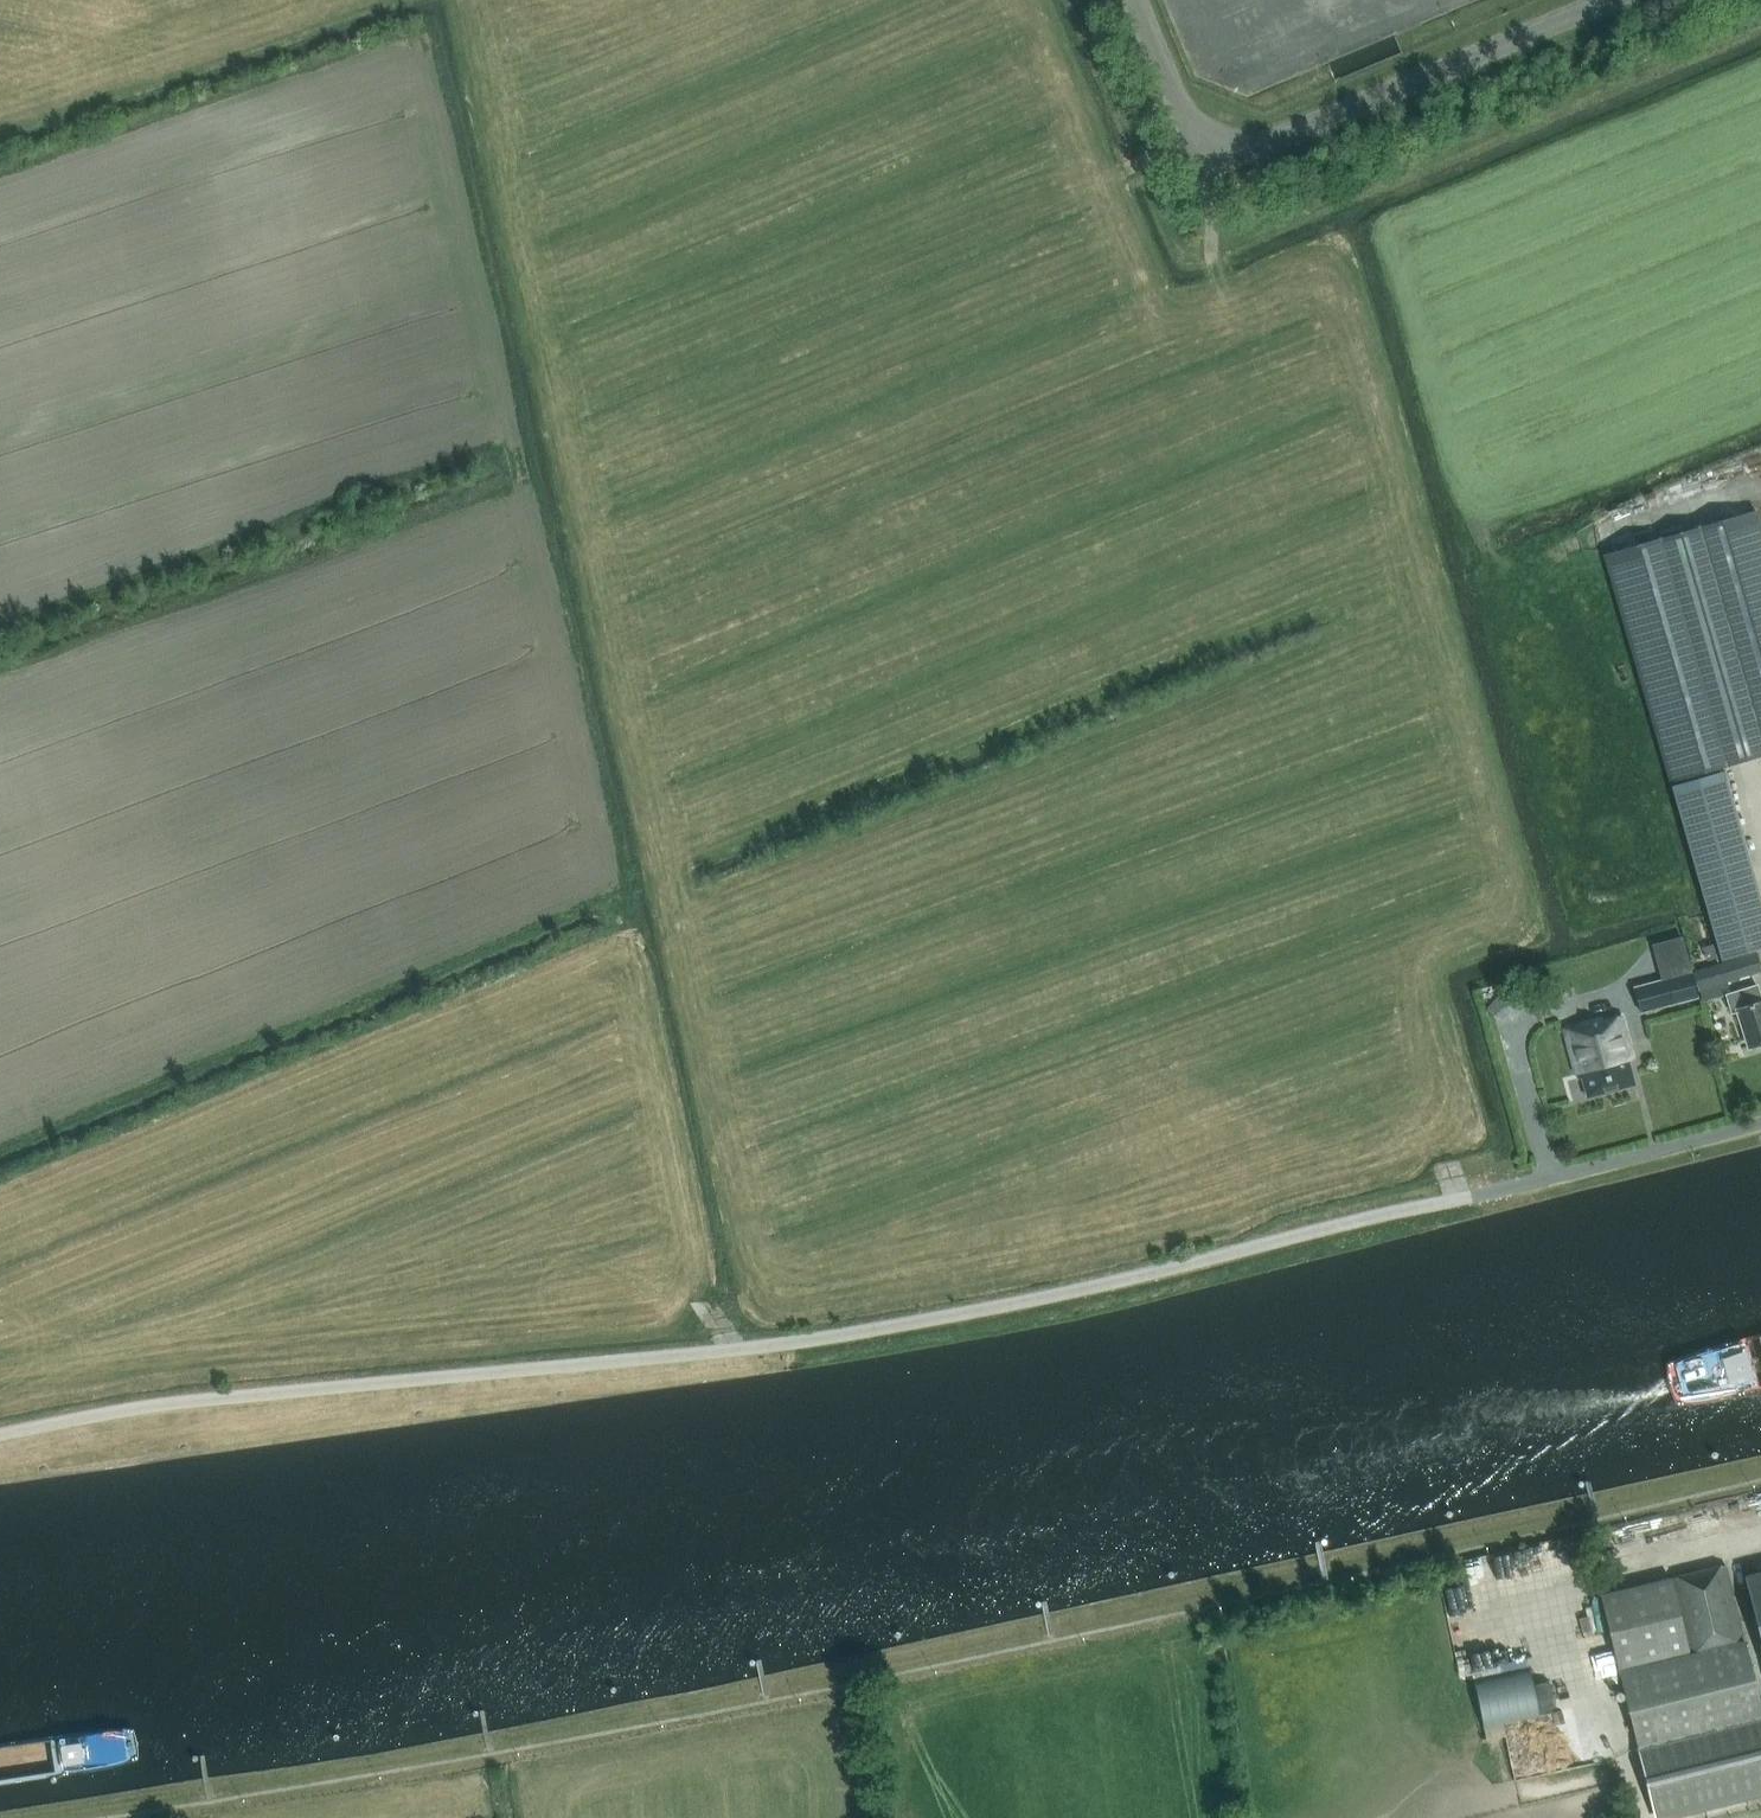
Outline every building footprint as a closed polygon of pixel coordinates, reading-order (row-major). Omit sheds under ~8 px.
[(1756,512),(1604,557),(1672,783),(1760,757),(1760,528),(1756,512)] [(1760,951),(1697,971),(1703,990),(1760,971),(1760,952),(1760,951)] [(1700,997),(1694,973),(1639,987),(1645,1011),(1700,997)] [(1757,986),(1729,994),(1734,1011),(1742,1009),(1753,1045),(1760,1043),(1760,998),(1757,986)] [(1521,1001),(1505,987),(1485,1010),(1501,1024),(1521,1001)] [(1636,1085),(1629,1058),(1633,1057),(1623,1016),(1604,1021),(1603,1018),(1567,1027),(1580,1077),(1584,1076),(1589,1096),(1636,1085)] [(1726,1565),(1602,1596),(1656,1814),(1760,1788),(1760,1704),(1726,1565)] [(1745,1576),(1760,1641),(1760,1572),(1745,1576)]
